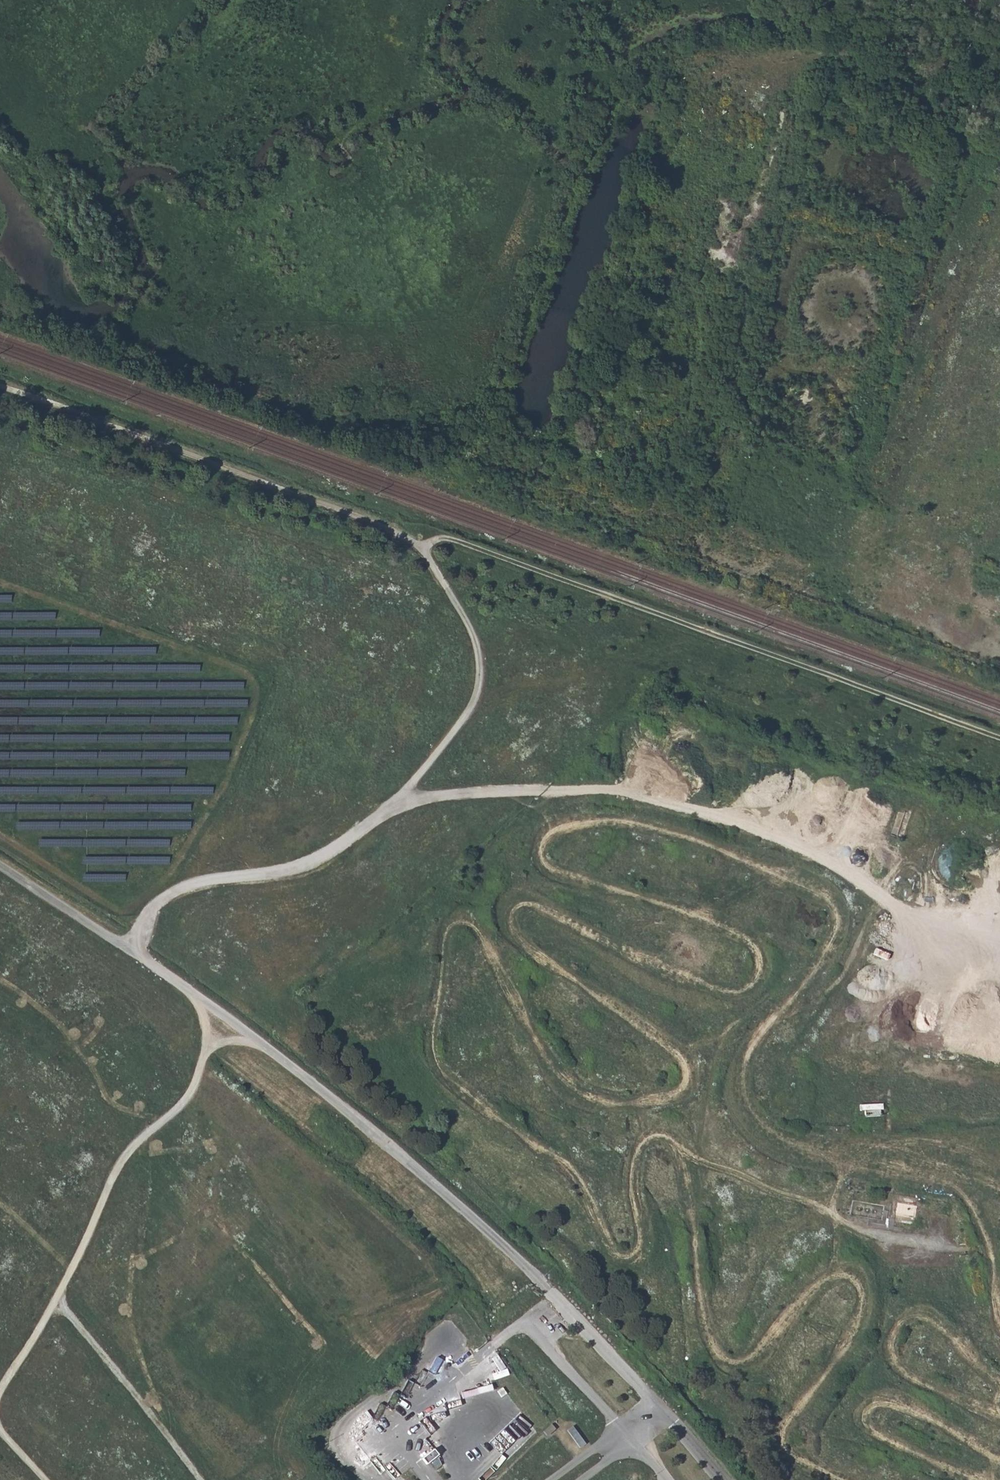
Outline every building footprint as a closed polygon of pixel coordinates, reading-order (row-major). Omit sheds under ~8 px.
[(860,1103),(861,1117),(886,1115),(885,1101),(860,1103)] [(918,1218),(920,1196),(898,1194),(896,1216),(918,1218)] [(561,1425),(557,1421),(550,1426),(554,1431),(561,1425)] [(437,1443),(432,1438),(422,1446),(426,1452),(437,1443)]
